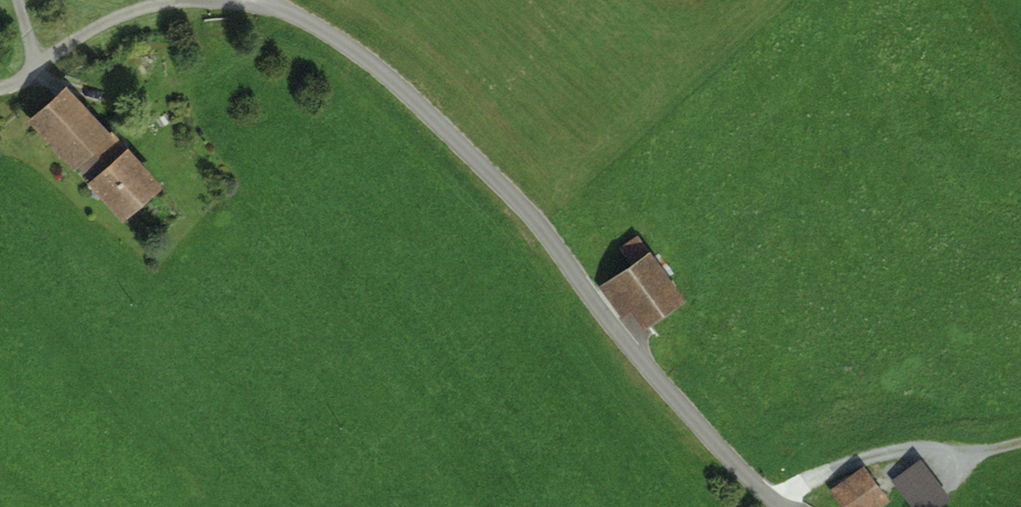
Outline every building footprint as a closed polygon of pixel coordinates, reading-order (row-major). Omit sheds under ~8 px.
[(121,139),(68,82),(30,117),(83,174),(121,139)] [(142,150),(96,187),(127,225),(173,187),(142,150)] [(665,253),(613,287),(634,319),(645,312),(658,330),(699,303),(665,253)] [(835,489),(847,506),(879,506),(894,497),(873,464),(835,489)]
